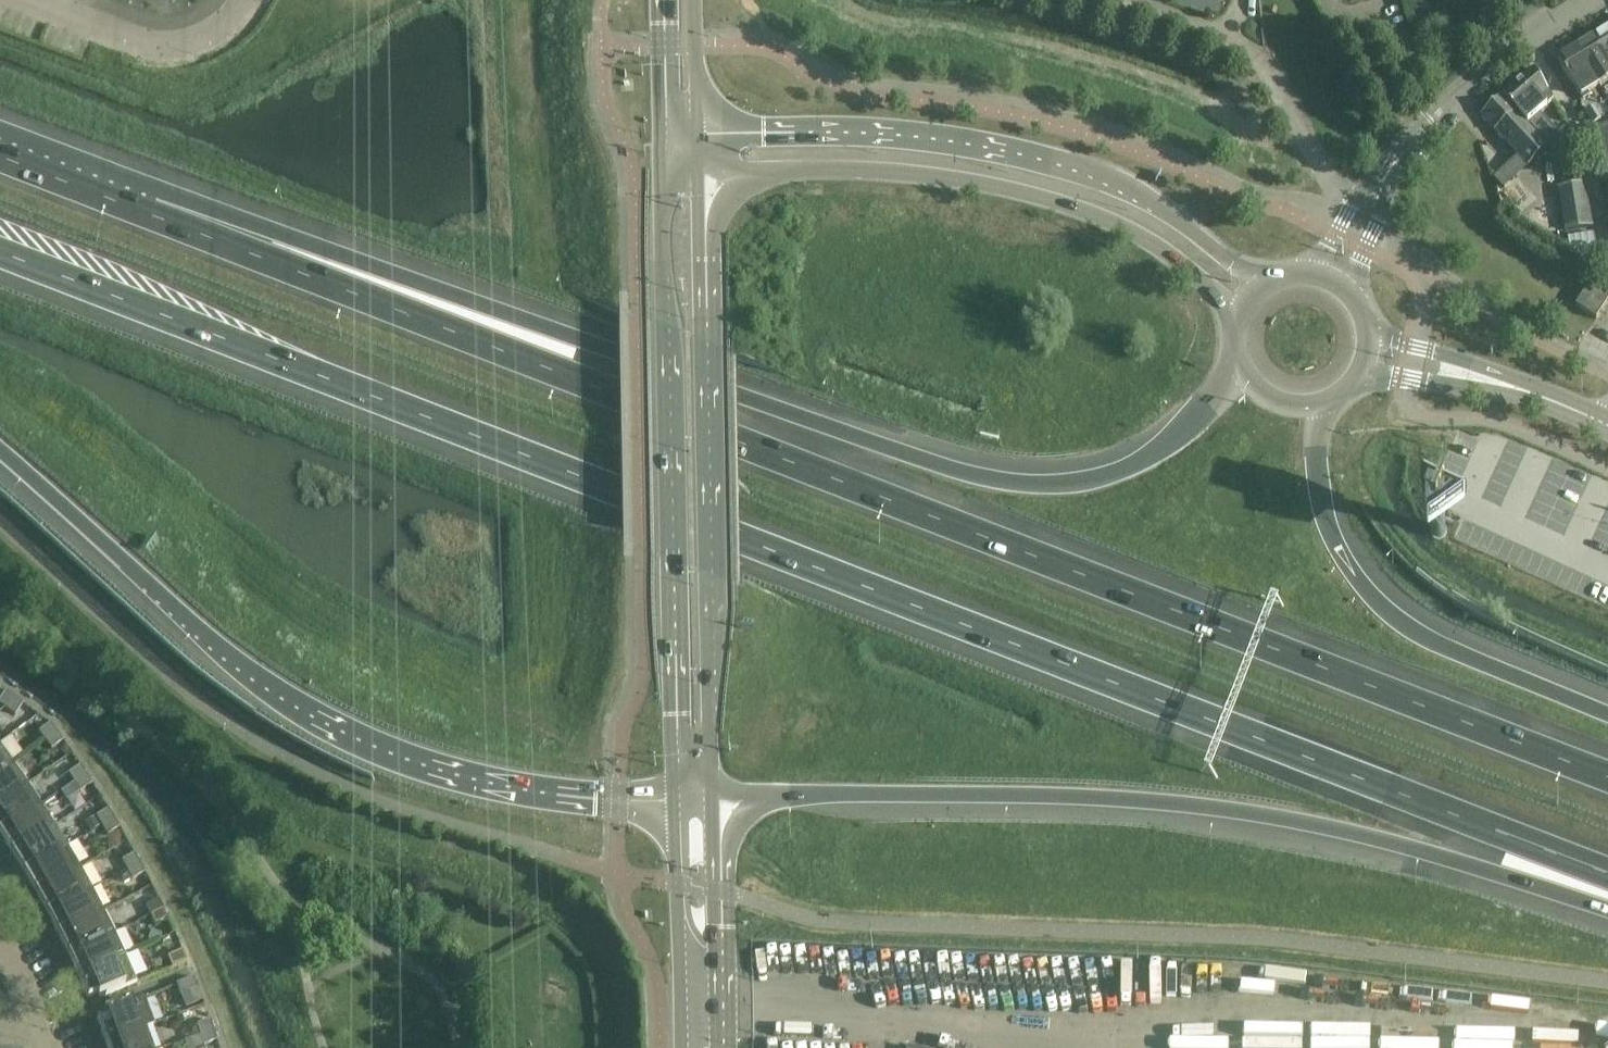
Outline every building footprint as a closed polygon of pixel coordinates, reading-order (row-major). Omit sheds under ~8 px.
[(1594,38),(1607,61),(1607,29),(1594,38)] [(1576,49),(1599,86),(1600,85),(1597,82),(1607,75),(1607,61),(1594,38),(1576,49)] [(1587,93),(1599,86),(1576,49),(1557,60),(1583,101),(1589,98),(1587,93)] [(1533,69),(1502,97),(1548,146),(1559,135),(1540,114),(1552,102),(1533,69)] [(1502,97),(1480,117),(1502,141),(1523,164),(1527,169),(1550,149),(1548,146),(1502,97)] [(1594,108),(1584,114),(1593,127),(1602,121),(1594,108)] [(1594,131),(1607,171),(1607,126),(1594,131)] [(1591,228),(1584,185),(1559,189),(1566,232),(1591,228)] [(1589,285),(1575,307),(1595,320),(1607,300),(1607,297),(1589,285)] [(5,709),(6,710),(14,698),(6,692),(0,700),(0,705),(5,709)] [(23,704),(14,698),(6,710),(15,716),(23,704)] [(39,733),(45,741),(57,733),(50,724),(39,733)] [(57,733),(45,741),(52,750),(63,742),(57,733)] [(12,765),(0,749),(0,774),(12,765)] [(27,785),(12,765),(13,765),(0,774),(0,804),(27,785)] [(74,783),(86,775),(80,766),(68,774),(74,783)] [(92,785),(86,775),(74,783),(80,793),(92,785)] [(0,804),(0,832),(41,806),(27,785),(0,804)] [(54,826),(41,806),(0,832),(0,837),(11,854),(54,826)] [(102,827),(114,819),(108,810),(96,817),(102,827)] [(114,819),(102,827),(107,836),(120,829),(114,819)] [(23,874),(67,847),(54,826),(11,854),(23,874)] [(35,894),(79,868),(67,847),(23,874),(35,894)] [(122,861),(127,871),(140,864),(134,855),(122,861)] [(145,874),(140,864),(127,871),(132,881),(145,874)] [(46,914),(91,890),(79,868),(35,894),(46,914)] [(57,935),(103,912),(91,890),(46,914),(57,935)] [(150,916),(163,910),(158,900),(145,907),(150,916)] [(168,920),(163,910),(150,916),(155,926),(168,920)] [(68,956),(114,934),(103,912),(57,935),(68,956)] [(78,978),(124,956),(114,934),(68,956),(78,978)] [(187,962),(182,951),(167,958),(172,968),(187,962)] [(124,956),(78,978),(88,1000),(98,995),(100,999),(136,983),(124,956)] [(198,989),(193,979),(178,985),(183,995),(198,989)] [(97,1022),(105,1044),(141,1031),(141,1030),(153,1025),(143,999),(130,1003),(105,1014),(107,1017),(97,1022)] [(196,1026),(200,1036),(213,1032),(210,1021),(196,1026)] [(107,1047),(147,1047),(141,1031),(105,1044),(107,1047)] [(213,1032),(200,1036),(203,1047),(217,1042),(213,1032)]
